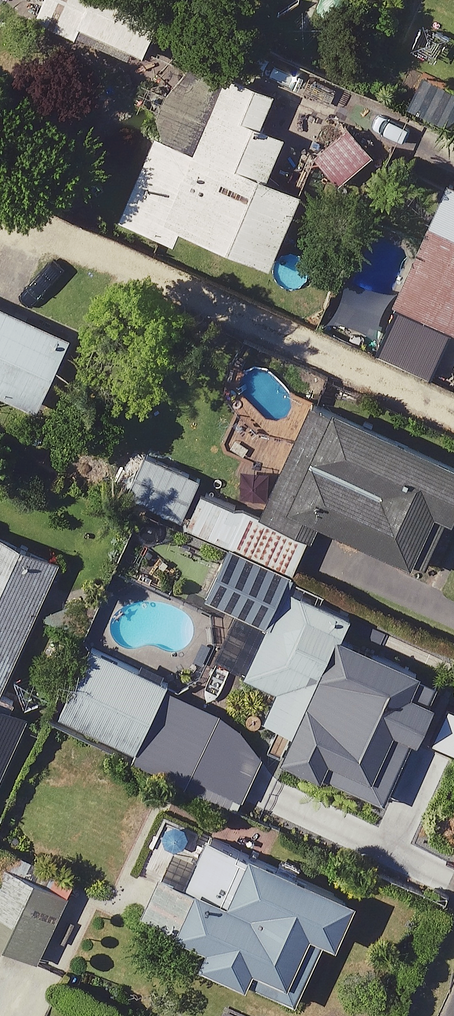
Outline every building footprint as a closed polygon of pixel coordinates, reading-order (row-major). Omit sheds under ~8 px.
[(34,19),(78,39),(83,29),(147,59),(162,24),(125,7),(128,0),(43,0),(34,19)] [(280,98),(234,77),(200,152),(159,134),(121,220),(176,244),(181,233),(271,273),(304,198),(270,183),(288,141),(265,130),(280,98)] [(360,121),(314,153),(339,188),(384,156),(360,121)] [(399,305),(453,329),(453,178),(399,305)] [(0,306),(0,394),(43,414),(76,342),(0,306)] [(317,409),(271,516),(345,547),(348,541),(436,579),(453,537),(453,468),(317,409)] [(201,483),(146,459),(129,498),(184,522),(201,483)] [(0,539),(0,800),(36,715),(5,702),(63,566),(0,539)] [(292,585),(296,578),(231,549),(210,596),(274,625),(292,585)] [(292,585),(274,625),(251,678),(281,691),(268,722),(301,737),(289,765),(385,808),(415,741),(420,744),(444,690),(344,645),(358,615),(292,585)] [(173,687),(93,647),(61,711),(142,750),(173,687)] [(203,898),(185,936),(213,949),(206,965),(301,1010),(333,943),(341,947),(360,908),(256,859),(231,911),(203,898)] [(62,909),(33,896),(10,947),(39,960),(62,909)]
